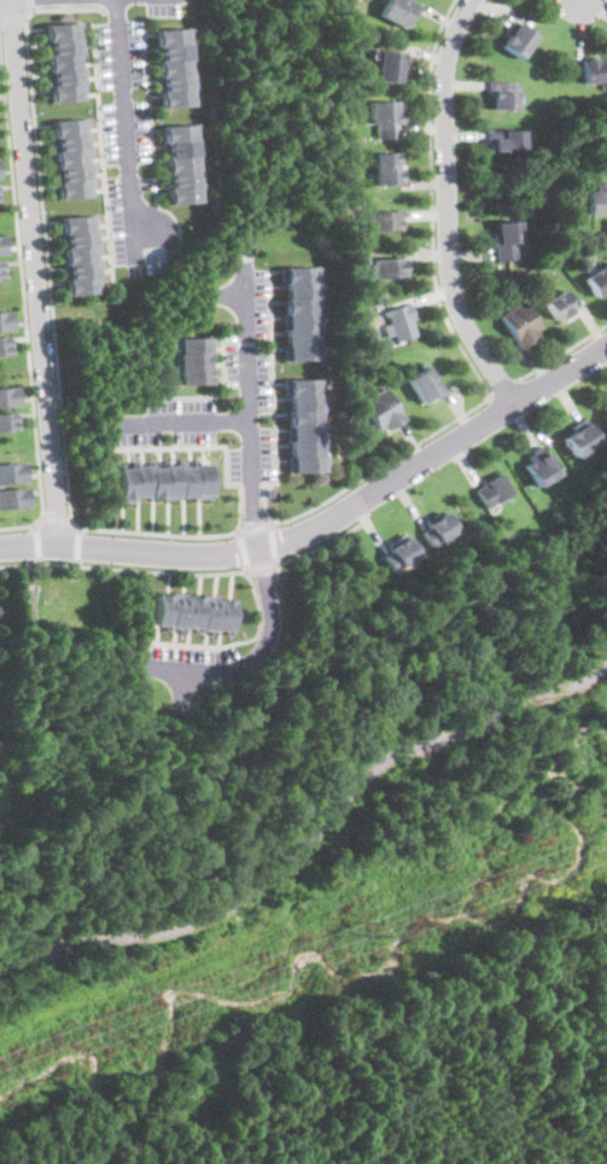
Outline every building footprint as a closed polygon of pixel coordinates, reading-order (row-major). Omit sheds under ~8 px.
[(378,13),(385,0),(409,0),(416,4),(405,27),(378,13)] [(516,21),(535,33),(519,57),(501,45),(516,21)] [(83,100),(77,23),(46,24),(51,103),(83,100)] [(188,28),(157,30),(160,109),(193,106),(188,28)] [(379,47),(402,50),(398,81),(375,78),(379,47)] [(597,59),(606,58),(606,80),(584,82),(582,57),(597,56),(597,59)] [(488,80),(516,81),(516,91),(514,91),(514,109),(491,107),(492,95),(488,95),(488,80)] [(368,100),(395,99),(396,110),(398,110),(399,121),(397,121),(397,136),(377,136),(375,122),(368,122),(368,100)] [(89,197),(83,117),(52,120),(57,198),(89,197)] [(194,123),(163,126),(168,204),(200,203),(194,123)] [(524,130),(488,130),(488,151),(524,151),(524,130)] [(397,151),(398,184),(375,185),(373,152),(397,151)] [(596,181),(606,181),(606,212),(586,213),(586,190),(596,190),(596,181)] [(366,210),(395,210),(396,228),(367,229),(366,210)] [(59,217),(64,295),(97,293),(91,215),(59,217)] [(492,221),(516,219),(519,240),(513,241),(515,258),(495,260),(494,243),(496,243),(495,233),(494,233),(492,221)] [(372,258),(402,256),(403,275),(373,278),(372,258)] [(582,277),(606,260),(606,287),(593,296),(582,277)] [(320,361),(317,267),(284,267),(286,361),(320,361)] [(541,301),(561,289),(572,308),(553,320),(541,301)] [(521,299),(537,327),(533,330),(536,334),(515,348),(496,314),(521,299)] [(383,310),(408,302),(414,318),(410,319),(415,333),(396,341),(393,333),(385,336),(381,325),(390,322),(386,314),(384,315),(383,310)] [(10,332),(8,312),(0,312),(0,355),(10,354),(8,332),(10,332)] [(179,384),(210,383),(209,336),(177,336),(179,384)] [(407,377),(426,365),(443,390),(424,402),(407,377)] [(323,472),(321,379),(287,380),(290,473),(323,472)] [(18,430),(14,386),(0,387),(0,431),(18,430)] [(360,401),(384,386),(404,418),(389,427),(387,426),(384,429),(381,425),(377,429),(360,401)] [(600,444),(588,424),(564,438),(576,459),(600,444)] [(539,488),(561,475),(542,444),(521,458),(539,488)] [(24,485),(21,461),(0,464),(0,509),(25,508),(24,485)] [(211,465),(117,467),(118,499),(211,497),(211,465)] [(474,489),(485,508),(512,494),(501,475),(474,489)] [(418,529),(430,547),(456,530),(444,512),(418,529)] [(392,572),(418,555),(405,539),(380,555),(392,572)] [(153,627),(230,630),(233,600),(154,595),(153,627)]
